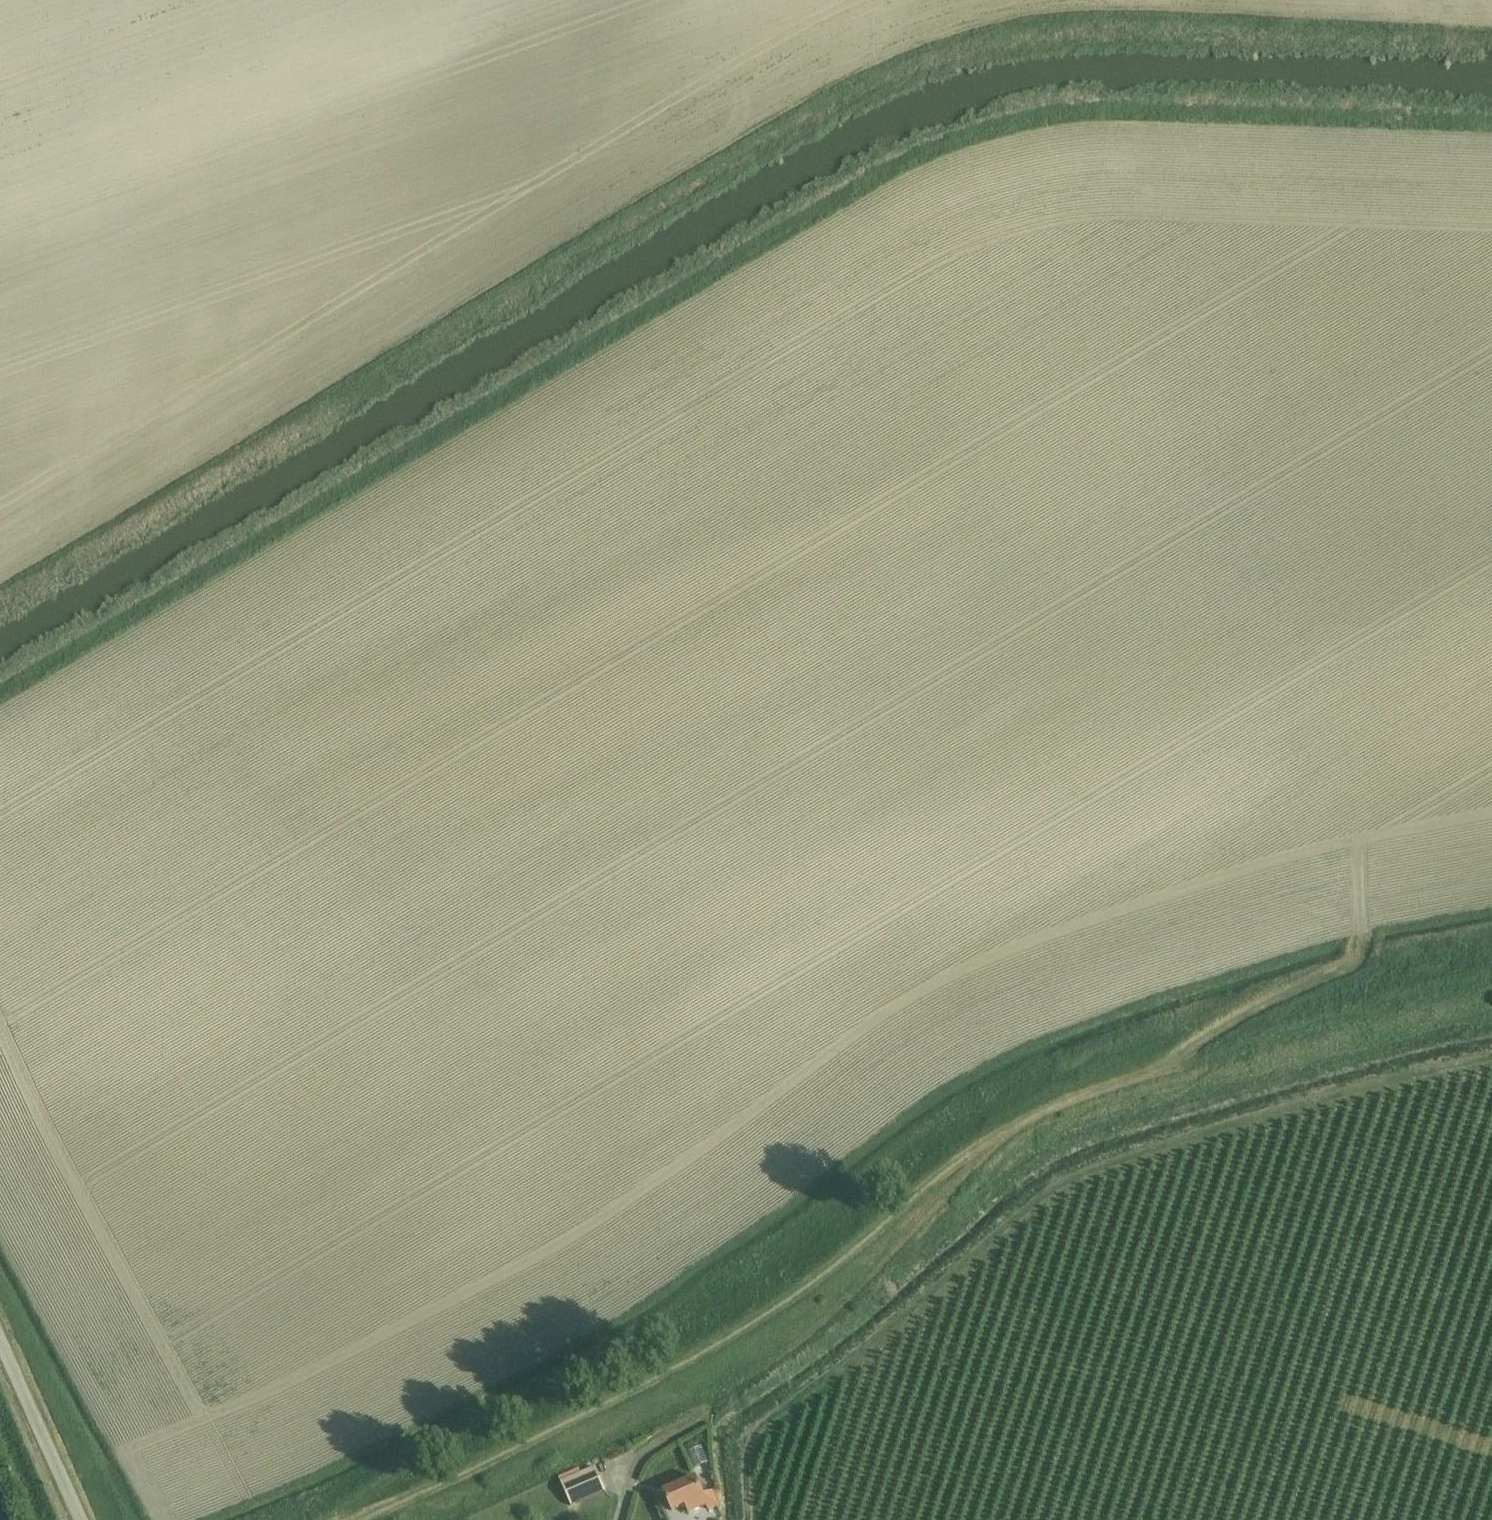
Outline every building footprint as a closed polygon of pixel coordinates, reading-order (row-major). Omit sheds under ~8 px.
[(571,1505),(605,1490),(595,1467),(561,1482),(571,1505)] [(710,1506),(719,1501),(714,1491),(704,1495),(695,1476),(664,1491),(672,1511),(686,1503),(690,1511),(707,1502),(710,1506)]
